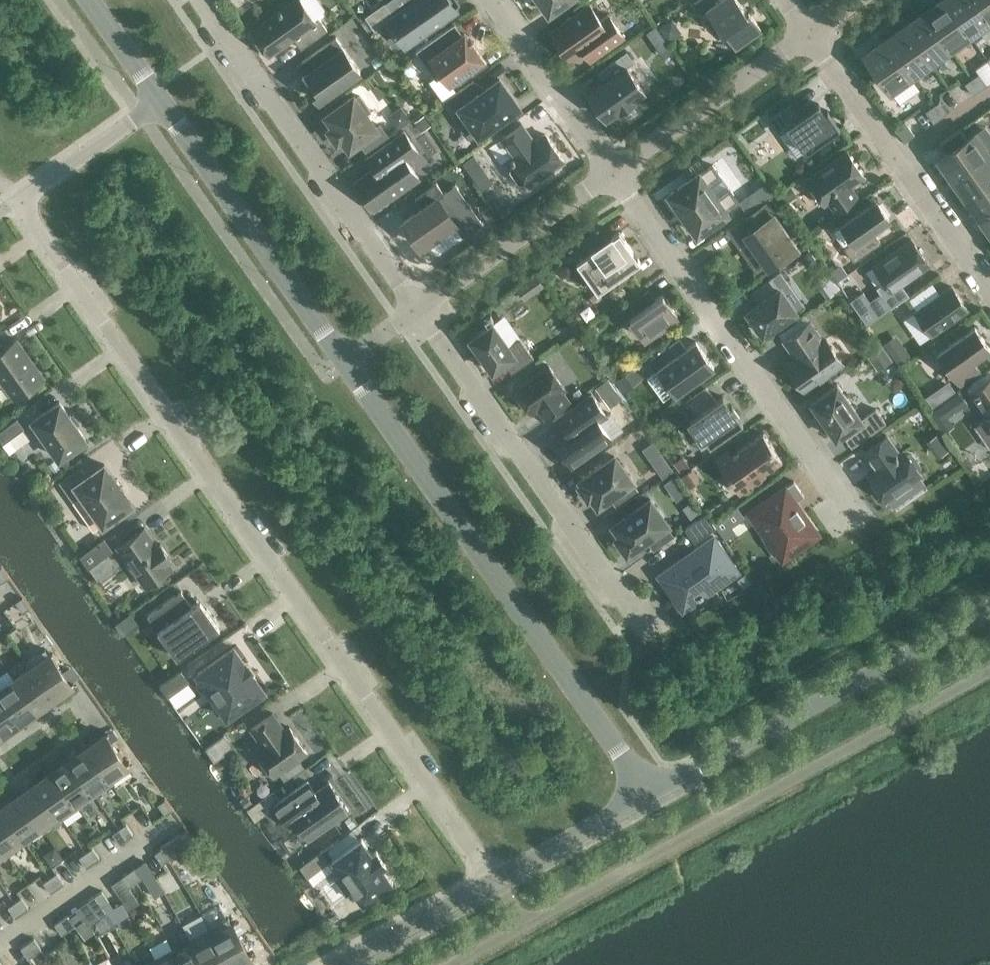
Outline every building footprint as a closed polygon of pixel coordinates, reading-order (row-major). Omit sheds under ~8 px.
[(301,0),(295,0),(251,31),(268,56),(294,38),(301,48),(327,30),(319,18),(316,21),(301,0)] [(394,15),(385,2),(365,16),(375,30),(387,22),(395,34),(397,32),(406,46),(459,8),(457,5),(460,3),(458,0),(415,0),(394,15)] [(567,0),(540,0),(549,13),(567,0)] [(761,29),(749,11),(747,13),(738,0),(698,0),(695,2),(703,13),(708,10),(723,31),(724,30),(736,47),(761,29)] [(950,48),(953,52),(972,38),(946,0),(943,0),(925,13),(950,48)] [(989,20),(975,0),(946,0),(972,38),(989,25),(989,20)] [(989,20),(989,19),(989,0),(975,0),(989,20)] [(600,20),(589,5),(551,32),(570,59),(583,50),(591,62),(592,62),(591,61),(624,38),(608,15),(600,20)] [(933,66),(953,52),(950,48),(925,13),(906,27),(933,66)] [(678,26),(672,18),(660,27),(668,39),(677,34),(678,26)] [(456,24),(455,23),(416,50),(417,51),(418,51),(427,64),(428,64),(434,73),(439,74),(442,72),(450,82),(483,59),(472,44),(472,42),(471,43),(467,37),(468,37),(467,36),(466,36),(465,33),(461,36),(454,25),(456,24)] [(662,33),(656,24),(646,31),(653,40),(662,33)] [(933,66),(906,27),(886,40),(913,79),(933,66)] [(360,72),(336,37),(302,61),(309,71),(302,76),(319,100),(360,72)] [(913,79),(886,40),(866,55),(873,65),(870,68),(877,78),(880,76),(893,94),(913,79)] [(613,76),(589,93),(606,118),(620,108),(621,110),(635,100),(633,98),(644,91),(628,67),(634,62),(627,51),(606,66),(613,76)] [(979,74),(972,79),(980,90),(987,85),(979,74)] [(518,106),(500,79),(482,92),(473,81),(447,99),(456,112),(461,108),(479,134),(518,106)] [(980,90),(972,79),(965,84),(973,95),(980,90)] [(367,151),(388,136),(380,125),(376,127),(366,113),(370,110),(359,96),(355,98),(354,96),(327,115),(334,125),(329,128),(338,140),(343,137),(350,147),(359,141),(367,151)] [(939,102),(933,106),(941,118),(947,113),(939,102)] [(818,104),(799,117),(790,103),(770,117),(780,132),(790,125),(796,133),(795,133),(807,151),(818,143),(820,147),(832,138),(829,135),(840,128),(828,110),(825,112),(818,104)] [(941,118),(933,106),(926,111),(934,123),(941,118)] [(402,109),(391,117),(400,128),(411,120),(402,109)] [(422,128),(429,123),(423,116),(417,121),(422,128)] [(905,121),(895,128),(904,142),(915,135),(905,121)] [(522,124),(502,137),(515,155),(511,158),(514,163),(511,166),(510,170),(519,182),(523,183),(526,181),(530,185),(564,161),(545,134),(535,142),(522,124)] [(376,165),(376,166),(375,169),(355,182),(374,210),(419,178),(407,161),(419,153),(404,131),(367,157),(367,159),(372,155),(378,163),(376,165)] [(964,141),(957,131),(943,141),(951,151),(940,158),(954,179),(989,154),(988,153),(975,134),(964,141)] [(864,175),(847,152),(808,180),(824,203),(828,200),(836,212),(858,196),(850,185),(864,175)] [(988,153),(989,154),(954,179),(968,198),(989,182),(989,152),(988,153)] [(481,164),(475,156),(463,164),(469,173),(481,164)] [(699,174),(670,194),(697,233),(727,213),(726,212),(739,203),(713,165),(700,174),(699,174)] [(968,198),(982,218),(989,212),(989,182),(968,198)] [(422,208),(404,221),(422,246),(428,242),(438,255),(464,237),(485,222),(457,183),(444,193),(437,183),(415,198),(422,208)] [(797,196),(791,186),(779,195),(785,204),(797,196)] [(889,218),(877,201),(842,225),(854,242),(845,248),(854,261),(880,242),(874,234),(875,228),(889,218)] [(511,211),(505,202),(495,209),(501,218),(511,211)] [(796,244),(769,205),(749,219),(756,229),(746,236),(767,265),(796,244)] [(490,206),(483,211),(493,226),(500,221),(490,206)] [(982,218),(989,230),(989,212),(982,218)] [(577,262),(594,286),(602,298),(617,287),(617,288),(632,278),(627,272),(641,262),(619,232),(612,238),(611,237),(606,240),(599,230),(599,229),(599,228),(568,250),(569,251),(570,250),(578,262),(577,262)] [(929,264),(911,240),(874,266),(886,282),(877,288),(891,307),(908,295),(901,284),(929,264)] [(808,249),(801,254),(811,267),(818,262),(808,249)] [(757,304),(747,311),(763,334),(796,311),(804,305),(781,271),(772,278),(752,291),(758,300),(757,304)] [(536,275),(516,289),(524,299),(543,286),(536,275)] [(968,309),(952,287),(916,312),(932,335),(968,309)] [(645,306),(638,296),(615,313),(622,323),(630,317),(645,338),(653,332),(656,336),(672,325),(670,321),(678,315),(663,294),(645,306)] [(510,346),(493,323),(470,339),(493,371),(505,363),(512,373),(534,358),(520,338),(510,346)] [(822,342),(809,323),(785,340),(798,359),(788,366),(805,390),(843,363),(826,339),(822,342)] [(975,326),(938,353),(960,384),(980,370),(973,360),(989,348),(975,326)] [(17,339),(0,351),(0,378),(15,399),(44,379),(17,339)] [(656,371),(647,377),(663,401),(675,392),(676,394),(714,367),(696,341),(677,355),(675,353),(669,345),(648,360),(656,371)] [(893,356),(898,364),(910,356),(905,348),(893,356)] [(865,360),(874,373),(886,365),(877,352),(865,360)] [(619,357),(614,361),(621,371),(626,367),(619,357)] [(565,389),(548,365),(515,388),(532,413),(539,408),(546,418),(569,402),(562,392),(565,389)] [(635,367),(616,380),(622,390),(642,377),(635,367)] [(970,392),(988,417),(974,427),(989,449),(989,378),(970,392)] [(615,390),(608,380),(596,388),(603,398),(615,390)] [(876,409),(862,418),(838,385),(839,385),(837,383),(836,384),(836,385),(813,401),(811,402),(812,404),(812,403),(821,416),(822,418),(823,418),(825,422),(826,424),(835,436),(837,438),(838,437),(843,433),(852,446),(886,422),(876,409)] [(716,401),(715,399),(706,387),(686,401),(696,415),(690,420),(702,436),(703,435),(710,445),(743,421),(731,405),(730,406),(723,396),(716,401)] [(938,402),(931,393),(926,397),(933,406),(938,402)] [(968,405),(960,393),(952,399),(960,411),(968,405)] [(565,429),(553,438),(572,466),(611,438),(623,429),(612,413),(607,416),(592,394),(557,418),(558,419),(565,429)] [(69,415),(60,402),(34,420),(42,433),(40,435),(48,447),(51,445),(60,458),(86,440),(77,427),(78,426),(70,415),(69,415)] [(17,418),(0,430),(0,439),(3,443),(24,428),(17,418)] [(782,459),(763,433),(731,456),(724,445),(723,446),(726,451),(715,459),(739,492),(766,474),(764,472),(782,459)] [(899,454),(887,435),(865,450),(874,462),(876,460),(880,467),(868,476),(886,501),(922,475),(920,471),(920,470),(920,466),(912,454),(908,454),(907,453),(905,450),(899,454)] [(632,481),(615,456),(581,480),(583,483),(580,485),(589,496),(591,495),(598,504),(610,496),(617,507),(639,492),(631,481),(632,481)] [(673,471),(664,458),(654,465),(663,478),(673,471)] [(683,458),(674,464),(682,474),(690,468),(683,458)] [(103,523),(104,524),(132,504),(122,488),(121,487),(116,481),(117,480),(116,479),(115,480),(105,464),(87,477),(80,467),(59,482),(73,502),(74,501),(94,530),(103,523)] [(699,478),(692,468),(681,476),(688,486),(699,478)] [(804,495),(794,481),(749,512),(767,537),(767,542),(773,550),(777,552),(779,555),(777,556),(782,563),(794,554),(793,553),(819,534),(796,502),(804,495)] [(668,524),(650,499),(614,524),(621,534),(617,537),(628,552),(647,539),(654,549),(674,535),(666,525),(668,524)] [(701,514),(693,502),(684,508),(692,520),(701,514)] [(737,507),(715,523),(727,539),(737,532),(733,526),(745,517),(737,507)] [(706,513),(685,528),(694,541),(715,526),(706,513)] [(145,528),(142,530),(118,547),(145,586),(172,567),(168,561),(171,558),(161,544),(157,546),(145,528)] [(714,537),(659,575),(676,598),(674,600),(683,613),(694,604),(693,602),(737,571),(714,537)] [(112,550),(104,539),(81,555),(89,566),(112,550)] [(2,582),(7,578),(9,577),(1,567),(0,568),(0,583),(2,582)] [(753,583),(746,574),(738,580),(744,590),(753,583)] [(182,591),(147,615),(148,616),(158,630),(177,658),(216,631),(217,632),(218,631),(217,630),(220,628),(219,627),(207,609),(200,600),(197,602),(196,601),(195,601),(196,603),(192,606),(182,591)] [(23,597),(16,602),(23,612),(30,607),(23,597)] [(244,663),(234,648),(198,673),(200,676),(197,679),(196,683),(201,690),(205,691),(209,688),(217,700),(213,703),(213,707),(218,714),(222,715),(225,712),(228,715),(264,690),(253,675),(254,675),(253,674),(252,674),(245,664),(246,664),(245,662),(244,663)] [(53,652),(31,667),(53,698),(74,683),(74,682),(71,684),(51,655),(54,653),(53,652)] [(53,698),(31,667),(15,679),(36,710),(53,698)] [(181,670),(160,685),(168,697),(169,696),(177,706),(195,693),(188,683),(189,682),(181,670)] [(0,689),(0,694),(19,721),(36,710),(15,679),(0,689)] [(3,733),(19,721),(0,694),(0,729),(3,733)] [(256,750),(274,776),(308,752),(290,727),(285,730),(273,713),(251,729),(263,746),(256,750)] [(108,732),(87,747),(108,778),(109,777),(130,762),(129,762),(126,764),(106,735),(109,733),(108,732)] [(232,746),(224,735),(215,742),(222,752),(232,746)] [(108,778),(87,747),(70,759),(92,789),(90,790),(95,796),(114,783),(109,777),(108,778)] [(92,789),(70,759),(53,771),(75,801),(76,800),(90,790),(92,789)] [(75,801),(53,771),(37,782),(58,813),(57,814),(61,820),(80,806),(76,800),(75,801)] [(317,792),(309,781),(275,805),(291,828),(299,822),(310,838),(349,811),(329,783),(317,792)] [(58,813),(37,782),(19,795),(40,825),(57,814),(58,813)] [(279,799),(274,792),(262,800),(267,808),(279,799)] [(40,825),(19,795),(1,808),(22,838),(40,825)] [(253,804),(247,796),(241,801),(247,809),(253,804)] [(157,802),(164,813),(171,808),(164,797),(157,802)] [(1,808),(0,808),(0,844),(5,851),(22,838),(1,808)] [(351,816),(345,820),(350,828),(356,824),(351,816)] [(126,824),(119,829),(127,839),(133,834),(126,824)] [(185,827),(178,832),(185,843),(192,838),(185,827)] [(127,839),(119,829),(113,833),(120,844),(127,839)] [(360,839),(357,841),(334,858),(332,859),(333,861),(343,874),(336,878),(346,893),(353,888),(362,902),(363,903),(365,902),(391,884),(393,883),(392,881),(382,867),(386,864),(385,862),(386,862),(379,852),(378,852),(377,850),(372,853),(363,840),(362,838),(360,839)] [(161,860),(167,855),(160,845),(153,850),(161,860)] [(93,848),(86,852),(93,863),(100,858),(93,848)] [(324,851),(302,867),(308,877),(331,861),(324,851)] [(93,863),(86,852),(79,857),(87,867),(93,863)] [(133,864),(126,869),(134,879),(140,874),(133,864)] [(134,879),(126,869),(120,873),(127,884),(134,879)] [(57,873),(50,877),(57,888),(64,883),(57,873)] [(57,888),(50,877),(44,882),(51,892),(57,888)] [(157,878),(147,883),(155,897),(165,892),(157,878)] [(99,887),(93,892),(100,903),(107,898),(99,887)] [(100,903),(93,892),(86,897),(94,907),(100,903)] [(21,898),(15,902),(22,913),(29,908),(21,898)] [(22,913),(15,902),(8,907),(16,917),(22,913)] [(66,911),(59,916),(66,926),(73,922),(66,911)] [(66,926),(59,916),(52,921),(60,931),(66,926)] [(208,928),(229,964),(233,964),(253,954),(252,953),(249,955),(233,925),(236,923),(235,922),(232,923),(228,917),(208,928)] [(208,928),(189,939),(193,945),(194,944),(205,964),(229,964),(208,928)] [(32,935),(25,940),(33,950),(39,946),(32,935)] [(33,950),(25,940),(19,944),(26,955),(33,950)] [(177,953),(176,954),(182,964),(205,964),(194,944),(193,945),(177,953)] [(157,964),(158,964),(159,964),(182,964),(176,954),(177,953),(174,947),(153,958),(157,964)]
